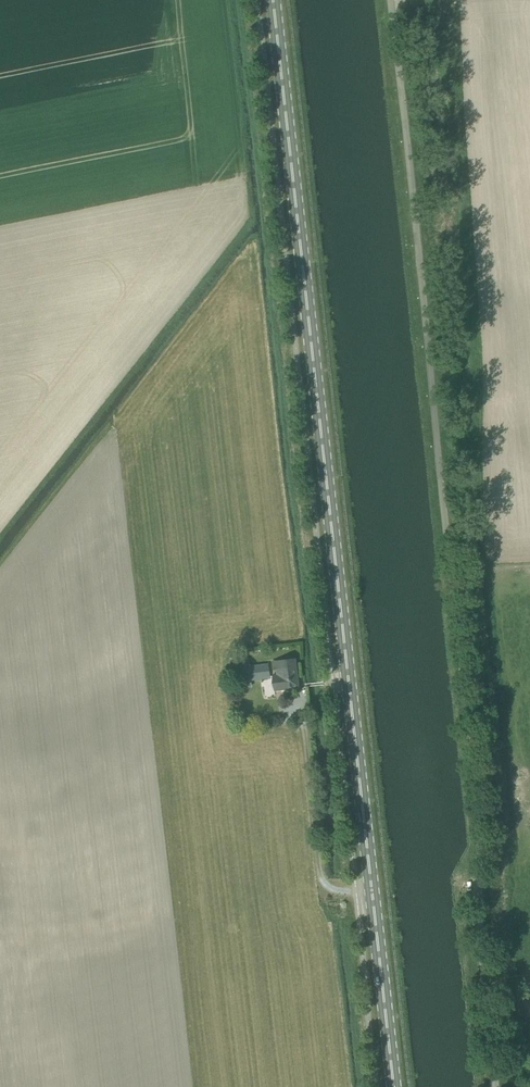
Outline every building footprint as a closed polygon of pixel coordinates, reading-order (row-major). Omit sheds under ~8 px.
[(294,658),(272,661),(273,668),(276,668),(278,690),(298,688),(294,658)] [(251,680),(270,678),(268,663),(250,666),(242,667),(244,681),(251,680)]
